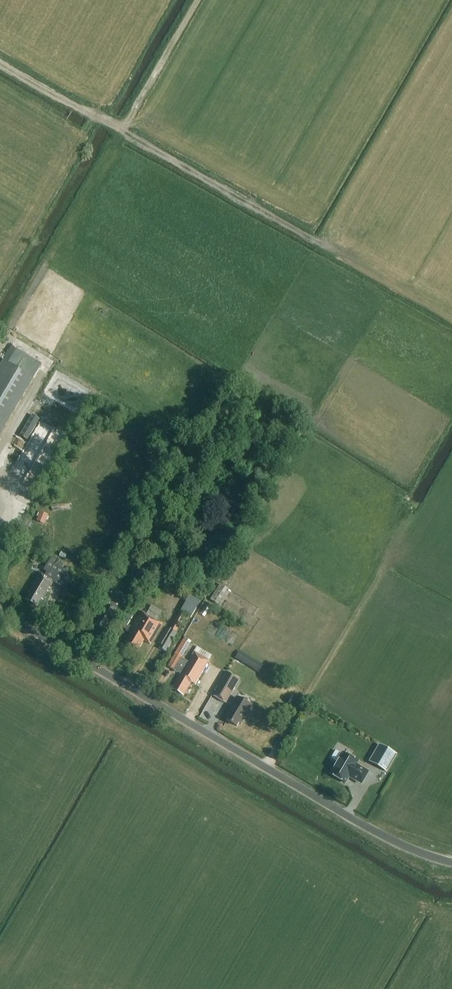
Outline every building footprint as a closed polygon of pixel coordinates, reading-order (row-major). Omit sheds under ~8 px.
[(33,378),(3,360),(0,366),(0,433),(33,378)] [(41,372),(39,377),(54,383),(56,378),(41,372)] [(0,442),(10,447),(24,421),(14,416),(0,442)] [(30,520),(27,518),(26,520),(25,519),(17,532),(22,535),(30,523),(29,522),(30,520)] [(26,537),(22,535),(16,546),(20,548),(26,537)] [(126,568),(131,561),(125,557),(121,564),(126,568)] [(51,558),(46,566),(49,569),(45,577),(39,574),(29,591),(31,593),(26,601),(37,607),(41,599),(43,600),(54,582),(59,585),(69,568),(51,558)] [(218,605),(228,589),(220,584),(210,600),(218,605)] [(94,624),(107,631),(127,598),(109,587),(100,602),(105,604),(94,624)] [(167,628),(158,644),(160,645),(158,648),(166,652),(174,638),(175,635),(176,632),(186,616),(191,619),(197,608),(200,602),(190,595),(184,592),(181,598),(186,601),(186,602),(183,607),(180,612),(175,621),(170,630),(167,628)] [(148,611),(146,614),(141,612),(132,628),(127,626),(132,617),(127,614),(120,626),(130,631),(129,632),(131,633),(125,642),(138,650),(144,641),(151,644),(163,624),(157,621),(159,617),(148,611)] [(183,641),(175,654),(168,667),(181,674),(172,689),(183,696),(191,683),(194,685),(209,661),(195,652),(189,662),(182,658),(189,645),(183,641)] [(251,668),(256,661),(243,653),(239,660),(251,668)] [(244,677),(231,669),(220,687),(217,693),(230,701),(244,677)] [(226,721),(237,727),(239,723),(241,725),(252,707),(236,698),(226,716),(228,717),(226,721)] [(204,719),(209,712),(205,708),(199,716),(204,719)] [(303,731),(298,734),(301,740),(307,737),(303,731)] [(387,772),(397,755),(379,744),(369,762),(387,772)] [(343,754),(331,775),(345,783),(349,776),(361,784),(368,772),(356,765),(357,762),(343,754)]
